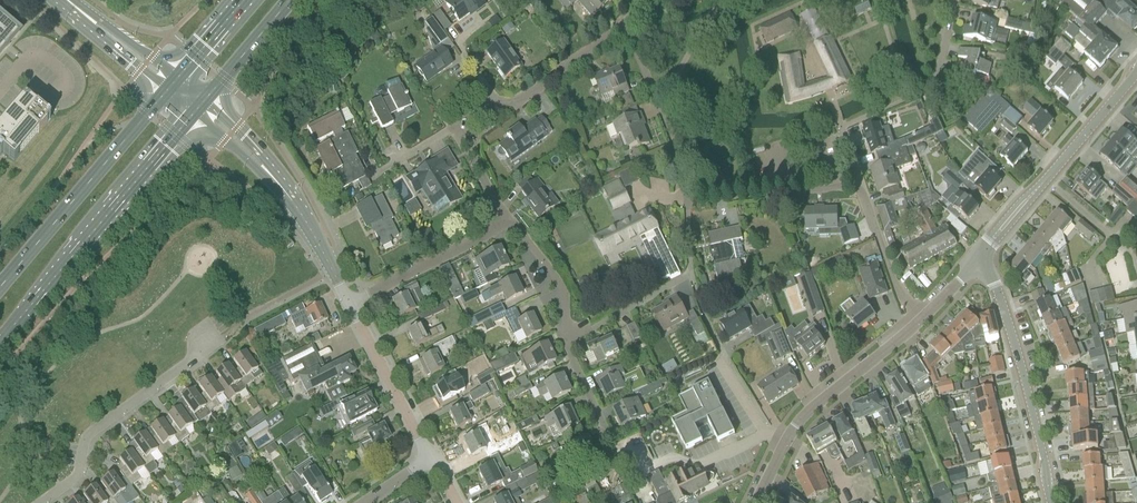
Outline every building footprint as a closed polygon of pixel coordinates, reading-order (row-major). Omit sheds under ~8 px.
[(446,4),(451,12),(452,13),(459,21),(471,12),(470,11),(474,9),(476,11),(484,5),(481,0),(451,0),(446,4)] [(591,17),(601,9),(608,2),(609,3),(611,1),(610,0),(611,0),(577,0),(591,17)] [(870,8),(866,0),(865,0),(853,6),(857,15),(870,8)] [(971,4),(982,6),(989,8),(997,10),(1000,0),(972,0),(971,4)] [(1058,2),(1078,20),(1075,23),(1083,30),(1081,32),(1080,33),(1108,58),(1117,48),(1102,35),(1099,38),(1091,31),(1106,13),(1098,6),(1091,0),(1059,0),(1058,2)] [(1127,4),(1123,0),(1122,0),(1116,7),(1123,12),(1117,18),(1132,31),(1136,25),(1136,17),(1133,14),(1136,11),(1127,4)] [(451,26),(440,12),(433,17),(444,31),(451,26)] [(767,44),(798,29),(790,13),(759,28),(767,44)] [(1,53),(3,50),(20,31),(0,14),(0,54),(1,53)] [(438,46),(448,39),(432,18),(426,22),(424,24),(433,53),(415,67),(426,82),(440,72),(439,70),(449,62),(451,64),(452,64),(438,46)] [(997,24),(984,21),(973,18),(971,29),(965,27),(963,36),(997,44),(1000,31),(995,30),(997,24)] [(1037,36),(1039,27),(1007,20),(1005,28),(1037,36)] [(509,24),(503,28),(506,32),(512,28),(509,24)] [(1100,68),(1108,58),(1080,33),(1071,26),(1065,33),(1073,41),(1086,52),(1084,54),(1100,68)] [(825,91),(852,81),(831,37),(811,46),(827,77),(821,79),(825,91)] [(1063,56),(1071,47),(1061,38),(1053,48),(1063,56)] [(504,78),(521,66),(503,41),(486,53),(504,78)] [(1055,66),(1063,56),(1053,48),(1041,61),(1051,69),(1055,65),(1055,66)] [(971,83),(973,84),(976,83),(978,82),(979,77),(981,77),(981,75),(988,77),(991,65),(983,63),(985,55),(960,49),(958,58),(967,60),(964,73),(968,74),(967,79),(969,81),(971,83)] [(820,79),(804,85),(799,52),(778,55),(782,72),(780,72),(786,103),(813,95),(825,91),(821,79),(820,79)] [(604,101),(629,91),(619,67),(610,71),(610,73),(604,75),(603,73),(594,76),(604,101)] [(1082,84),(1068,71),(1066,70),(1064,73),(1060,70),(1052,79),(1053,80),(1047,87),(1046,87),(1043,90),(1048,94),(1052,89),(1055,89),(1068,100),(1069,100),(1068,99),(1072,93),(1071,93),(1076,88),(1077,89),(1082,84)] [(338,81),(346,77),(342,71),(335,75),(338,81)] [(401,86),(397,80),(384,87),(389,97),(382,101),(380,98),(369,104),(376,118),(370,121),(372,124),(378,121),(382,129),(393,123),(388,114),(396,110),(397,113),(411,106),(401,86)] [(1008,109),(1010,107),(989,90),(963,120),(982,136),(1000,115),(1002,116),(1008,109)] [(630,94),(619,99),(623,108),(634,104),(630,94)] [(9,116),(0,126),(0,156),(0,157),(3,153),(14,162),(38,133),(38,134),(50,120),(32,105),(24,98),(9,116)] [(1040,138),(1053,122),(1047,118),(1049,116),(1031,101),(1023,109),(1034,119),(1027,127),(1040,138)] [(1010,107),(1008,109),(1002,116),(1006,120),(1015,127),(1016,127),(1023,119),(1010,108),(1010,107)] [(336,113),(307,127),(315,143),(332,135),(335,139),(343,135),(341,130),(345,128),(343,125),(342,124),(337,113),(338,113),(337,111),(335,111),(336,113)] [(901,116),(904,115),(902,111),(899,111),(883,116),(885,121),(888,120),(889,125),(902,121),(901,118),(902,117),(901,116)] [(641,126),(644,125),(640,114),(612,125),(606,127),(610,138),(616,136),(617,137),(622,135),(627,148),(623,149),(623,150),(638,145),(639,148),(641,147),(640,147),(649,143),(645,132),(643,132),(641,126)] [(497,151),(497,153),(498,155),(499,157),(502,157),(504,156),(505,155),(508,158),(511,163),(548,137),(547,136),(552,132),(550,128),(541,117),(535,121),(535,120),(525,128),(526,129),(522,132),(518,127),(506,135),(508,138),(507,139),(508,140),(499,146),(500,148),(499,150),(497,151)] [(931,127),(923,131),(927,139),(934,136),(943,131),(938,120),(930,123),(931,127)] [(1015,127),(1006,120),(1001,126),(1011,135),(1017,128),(1016,127),(1015,127)] [(879,125),(863,130),(871,154),(876,152),(878,159),(899,152),(898,151),(906,148),(907,148),(905,139),(894,143),(889,126),(881,129),(879,125)] [(1109,142),(1130,160),(1136,151),(1136,143),(1135,141),(1122,130),(1117,136),(1115,135),(1113,135),(1110,139),(1110,141),(1112,142),(1111,143),(1110,142),(1109,142)] [(355,155),(357,154),(347,133),(343,135),(335,139),(315,149),(315,150),(318,148),(326,165),(324,166),(328,175),(331,174),(339,191),(366,177),(355,155)] [(1027,152),(1019,145),(1008,135),(1002,142),(1008,147),(1000,157),(1013,168),(1013,167),(1017,163),(1018,163),(1018,162),(1027,152)] [(1120,171),(1130,160),(1109,142),(1108,142),(1105,146),(1105,148),(1106,149),(1101,156),(1114,167),(1114,166),(1120,171)] [(880,166),(872,169),(879,192),(882,191),(898,185),(900,185),(895,169),(911,164),(909,157),(915,155),(912,146),(910,147),(906,148),(898,151),(899,152),(878,159),(880,166)] [(968,161),(969,162),(976,168),(965,179),(959,173),(954,179),(961,185),(971,194),(976,188),(987,198),(1001,183),(984,168),(990,162),(977,151),(968,161)] [(424,167),(406,178),(416,194),(422,190),(432,206),(437,215),(462,200),(446,175),(436,160),(424,167)] [(456,167),(453,163),(447,166),(450,171),(456,167)] [(953,163),(946,167),(947,168),(950,171),(948,174),(954,179),(959,173),(953,163)] [(1095,200),(1106,186),(1088,171),(1082,178),(1080,177),(1078,177),(1076,180),(1076,182),(1077,184),(1076,185),(1095,200)] [(956,191),(961,185),(954,179),(948,174),(943,180),(956,191)] [(402,177),(391,183),(403,204),(413,198),(402,177)] [(525,179),(517,186),(527,199),(524,201),(529,207),(538,219),(547,212),(554,207),(546,197),(541,190),(544,188),(537,178),(533,182),(529,177),(525,179)] [(1119,186),(1135,200),(1136,202),(1136,186),(1128,178),(1127,177),(1119,186)] [(631,219),(594,238),(603,255),(653,230),(658,241),(646,247),(644,247),(661,281),(669,277),(670,279),(680,274),(663,238),(658,228),(649,210),(636,217),(631,207),(630,203),(631,203),(624,188),(620,180),(604,188),(614,211),(624,206),(630,219),(631,219)] [(929,182),(927,183),(929,190),(932,199),(937,203),(941,198),(933,192),(929,182)] [(1129,206),(1135,200),(1118,185),(1112,193),(1129,206)] [(905,198),(890,203),(879,207),(881,214),(879,215),(885,230),(897,226),(893,213),(908,208),(907,204),(913,202),(913,200),(918,197),(921,206),(913,209),(913,211),(912,212),(913,214),(913,215),(914,214),(926,236),(900,251),(910,269),(957,244),(947,225),(936,230),(925,209),(927,209),(926,208),(937,203),(932,199),(929,190),(905,198)] [(890,203),(905,198),(902,192),(888,196),(890,203)] [(947,202),(962,215),(968,221),(979,208),(959,192),(955,197),(953,195),(947,202)] [(390,220),(393,219),(381,196),(370,201),(370,200),(355,207),(366,228),(370,226),(381,246),(389,242),(390,243),(392,243),(390,240),(399,236),(390,220)] [(416,200),(404,205),(409,216),(421,211),(416,200)] [(1136,209),(1136,202),(1135,200),(1129,206),(1126,210),(1132,216),(1136,209)] [(845,220),(837,220),(837,208),(805,209),(806,230),(819,229),(819,236),(829,235),(829,229),(837,229),(837,228),(840,228),(841,230),(840,231),(845,244),(858,240),(854,226),(848,228),(845,220)] [(1062,235),(1072,223),(1057,211),(1047,223),(1062,235)] [(551,212),(542,219),(546,224),(555,217),(551,212)] [(946,220),(951,224),(950,225),(959,232),(958,234),(961,236),(967,229),(957,221),(950,215),(946,220)] [(1089,241),(1096,233),(1081,221),(1074,229),(1089,241)] [(1053,246),(1062,235),(1047,223),(1038,234),(1053,246)] [(739,241),(742,240),(740,227),(708,234),(711,247),(713,246),(714,252),(709,253),(712,268),(715,267),(718,280),(743,274),(740,261),(744,260),(741,244),(739,244),(739,241)] [(423,249),(435,243),(429,230),(416,236),(423,249)] [(1043,258),(1053,246),(1038,234),(1028,245),(1040,255),(1043,258)] [(285,252),(294,246),(290,241),(281,247),(285,252)] [(1031,267),(1040,255),(1028,245),(1019,257),(1031,267)] [(500,250),(500,249),(475,261),(484,278),(508,267),(508,265),(507,266),(504,258),(503,255),(502,255),(500,250)] [(98,259),(105,253),(102,251),(96,256),(98,259)] [(837,270),(843,267),(838,257),(832,260),(837,270)] [(1027,271),(1031,267),(1019,257),(1009,268),(1026,282),(1031,275),(1027,271)] [(869,299),(887,293),(877,262),(859,269),(869,299)] [(814,281),(828,274),(824,264),(809,271),(814,281)] [(1065,288),(1081,281),(1076,269),(1061,276),(1064,284),(1063,284),(1065,288)] [(453,274),(443,279),(455,300),(464,296),(463,296),(461,291),(458,284),(453,274)] [(824,312),(811,275),(800,279),(813,315),(824,312)] [(517,287),(518,287),(514,278),(497,287),(487,292),(491,300),(501,296),(505,303),(522,295),(521,293),(520,294),(517,287)] [(580,280),(579,283),(581,285),(583,286),(585,286),(587,284),(588,282),(587,279),(585,278),(582,278),(580,280)] [(426,304),(419,290),(415,283),(403,289),(406,294),(392,301),(400,317),(426,304)] [(1055,293),(1065,288),(1063,284),(1053,289),(1055,293)] [(1087,300),(1085,294),(1083,285),(1070,290),(1076,304),(1087,300)] [(1114,300),(1113,295),(1111,287),(1103,289),(1106,302),(1114,300)] [(1100,304),(1106,302),(1103,289),(1095,291),(1099,304),(1100,304)] [(1042,290),(1031,295),(1033,302),(1045,297),(1042,290)] [(1093,305),(1099,304),(1095,291),(1089,293),(1092,306),(1093,305)] [(1046,300),(1036,304),(1042,318),(1058,312),(1062,310),(1056,296),(1050,299),(1050,298),(1046,300)] [(688,318),(686,315),(676,297),(667,302),(669,305),(654,313),(664,332),(688,318)] [(864,303),(857,308),(850,299),(840,307),(847,316),(846,316),(858,331),(875,317),(864,303)] [(1087,300),(1078,304),(1079,309),(1082,308),(1084,315),(1091,313),(1091,312),(1090,313),(1087,300)] [(1117,306),(1118,314),(1122,313),(1123,320),(1136,317),(1136,303),(1117,306)] [(304,331),(328,320),(320,304),(289,318),(295,330),(302,327),(304,331)] [(419,322),(446,310),(444,304),(417,316),(419,322)] [(515,308),(505,313),(501,304),(465,321),(470,330),(482,324),(482,325),(505,314),(515,309),(515,308)] [(518,315),(518,314),(515,309),(505,314),(482,325),(486,333),(494,329),(492,324),(504,319),(512,336),(521,332),(525,340),(541,333),(532,315),(521,321),(518,315)] [(972,309),(968,313),(981,327),(984,338),(985,342),(987,344),(991,343),(998,341),(999,339),(1000,339),(993,314),(980,317),(972,309)] [(1058,312),(1042,318),(1047,330),(1070,320),(1065,309),(1062,310),(1058,312)] [(755,338),(775,327),(770,319),(766,322),(762,316),(757,319),(754,315),(747,320),(741,310),(727,319),(726,318),(724,319),(724,320),(720,322),(721,324),(719,325),(723,332),(725,331),(730,340),(750,328),(751,330),(751,331),(755,338)] [(984,338),(981,327),(966,311),(962,314),(960,314),(955,319),(972,337),(973,343),(974,342),(984,338)] [(1091,313),(1084,315),(1087,328),(1089,327),(1094,325),(1091,313)] [(249,344),(286,325),(281,316),(244,335),(249,344)] [(1123,320),(1125,334),(1136,332),(1136,317),(1123,320)] [(973,343),(972,337),(955,319),(957,322),(948,330),(964,346),(973,343)] [(698,337),(705,332),(698,320),(691,324),(698,337)] [(1067,328),(1073,326),(1071,320),(1070,320),(1047,330),(1049,329),(1050,333),(1049,334),(1048,336),(1051,342),(1054,341),(1076,332),(1070,334),(1067,328)] [(641,336),(639,333),(635,323),(627,327),(634,340),(641,336)] [(789,341),(788,342),(793,353),(800,348),(808,358),(825,345),(818,337),(822,334),(815,324),(794,340),(793,339),(789,341)] [(1092,339),(1085,340),(1086,342),(1093,339),(1100,337),(1097,326),(1096,326),(1096,324),(1095,324),(1094,325),(1089,327),(1092,339)] [(440,326),(426,333),(421,325),(407,331),(415,347),(429,340),(430,341),(444,333),(440,326)] [(794,355),(793,353),(788,342),(783,328),(770,334),(781,360),(794,355)] [(965,353),(964,346),(948,330),(939,339),(954,355),(965,353)] [(1073,341),(1078,338),(1076,332),(1054,341),(1059,353),(1075,346),(1073,341)] [(1125,334),(1134,332),(1136,346),(1136,332),(1125,334)] [(446,352),(456,347),(451,337),(433,347),(436,353),(422,360),(425,366),(423,367),(423,369),(426,375),(428,376),(430,375),(444,368),(439,359),(448,355),(446,352)] [(619,352),(617,347),(612,337),(600,343),(599,341),(587,347),(591,354),(593,353),(597,363),(606,358),(606,357),(613,354),(614,355),(619,352)] [(1093,339),(1086,342),(1088,346),(1089,352),(1088,352),(1089,353),(1103,348),(1101,339),(1100,337),(1093,339)] [(950,359),(954,355),(939,339),(936,342),(933,342),(930,345),(930,348),(933,351),(928,356),(930,358),(924,363),(923,361),(924,363),(924,364),(924,363),(926,368),(926,369),(928,373),(928,374),(929,374),(933,385),(940,383),(936,371),(940,367),(937,365),(947,356),(950,359)] [(1075,346),(1059,353),(1064,365),(1074,360),(1080,358),(1085,354),(1081,344),(1075,346)] [(317,370),(323,367),(312,345),(302,349),(264,369),(269,378),(278,394),(283,403),(290,399),(285,390),(282,384),(289,380),(288,379),(290,377),(293,382),(298,380),(305,395),(324,386),(333,403),(338,400),(345,397),(339,386),(349,381),(347,377),(356,373),(348,359),(319,373),(317,370)] [(528,375),(545,367),(555,362),(551,353),(553,352),(549,345),(547,346),(547,345),(520,358),(528,375)] [(1090,360),(1105,356),(1103,348),(1089,353),(1090,360)] [(245,352),(244,353),(243,352),(239,355),(239,356),(233,361),(240,370),(235,374),(228,364),(227,365),(244,388),(262,375),(245,352)] [(494,374),(517,363),(513,354),(509,356),(499,360),(489,366),(491,370),(494,374)] [(1092,367),(1107,363),(1105,356),(1090,360),(1092,367)] [(991,368),(1003,365),(1001,357),(989,360),(991,368)] [(675,360),(663,366),(667,372),(678,366),(675,360)] [(916,361),(904,369),(910,378),(907,379),(913,389),(919,397),(925,393),(930,390),(927,385),(929,384),(926,379),(927,378),(922,371),(916,361)] [(1108,370),(1107,363),(1092,367),(1094,374),(1102,372),(1108,370)] [(227,365),(226,366),(226,364),(221,368),(222,369),(216,373),(223,383),(217,387),(210,377),(228,402),(245,390),(244,388),(227,365)] [(992,375),(1004,372),(1003,365),(991,368),(992,375)] [(640,369),(625,376),(620,367),(601,376),(601,377),(604,375),(607,381),(601,384),(607,398),(626,389),(625,388),(629,386),(632,394),(639,391),(659,381),(648,386),(640,369)] [(768,404),(799,384),(788,367),(757,387),(768,404)] [(496,379),(494,374),(491,370),(475,379),(480,387),(496,379)] [(1112,382),(1110,376),(1108,370),(1102,372),(1106,384),(1112,382)] [(444,383),(432,389),(436,397),(440,395),(443,401),(464,391),(454,371),(441,378),(444,383)] [(906,403),(915,397),(899,372),(886,381),(895,395),(890,398),(900,420),(912,415),(906,403)] [(1088,373),(1084,373),(1083,372),(1066,373),(1067,386),(1086,385),(1089,385),(1088,373)] [(210,377),(210,378),(208,376),(208,377),(198,382),(199,385),(198,386),(205,395),(200,399),(193,390),(209,413),(220,406),(216,400),(222,395),(228,402),(210,377)] [(550,402),(570,392),(562,376),(555,380),(554,378),(542,384),(542,385),(534,389),(539,398),(547,395),(550,402)] [(642,398),(662,388),(659,381),(639,391),(642,398)] [(977,381),(970,383),(971,388),(971,389),(978,387),(977,381)] [(709,382),(694,390),(679,397),(686,412),(671,419),(686,449),(702,441),(695,427),(708,420),(718,442),(735,434),(709,382)] [(515,398),(531,390),(528,383),(506,394),(509,399),(514,396),(515,398)] [(939,394),(954,391),(952,383),(937,386),(939,394)] [(1086,385),(1067,386),(1067,387),(1069,387),(1070,399),(1087,398),(1093,398),(1092,385),(1089,385),(1086,385)] [(473,403),(489,394),(484,386),(468,395),(473,403)] [(193,390),(192,391),(190,388),(180,395),(182,397),(181,398),(188,408),(182,412),(180,408),(179,408),(192,426),(197,422),(198,424),(211,415),(209,413),(193,390)] [(996,393),(995,389),(994,388),(991,388),(968,393),(971,406),(995,401),(993,396),(995,395),(996,393)] [(346,426),(376,412),(367,393),(341,406),(337,408),(346,426)] [(885,401),(882,402),(878,395),(865,401),(872,417),(879,414),(886,430),(896,426),(885,401)] [(622,428),(646,417),(638,398),(613,410),(622,428)] [(920,409),(926,407),(922,398),(916,400),(920,409)] [(952,402),(951,403),(949,398),(939,401),(943,415),(944,415),(944,414),(952,411),(951,411),(955,410),(952,402)] [(1088,410),(1094,410),(1093,398),(1087,398),(1070,399),(1070,412),(1088,410)] [(333,403),(329,405),(332,410),(337,408),(341,406),(338,400),(333,403)] [(865,420),(872,417),(865,401),(851,407),(855,414),(852,416),(863,441),(872,437),(865,420)] [(974,419),(998,413),(995,401),(971,406),(966,408),(969,420),(974,419)] [(466,413),(473,410),(470,403),(463,407),(463,406),(449,413),(449,414),(457,428),(456,428),(457,429),(471,422),(466,413)] [(179,408),(178,409),(177,408),(173,411),(174,412),(168,416),(175,426),(169,430),(162,420),(162,421),(178,444),(189,436),(185,430),(192,426),(179,408)] [(553,437),(577,426),(569,408),(544,419),(553,437)] [(1111,422),(1118,422),(1114,408),(1108,410),(1109,421),(1111,421),(1111,422)] [(1088,411),(1094,410),(1088,410),(1070,412),(1071,424),(1089,423),(1088,411)] [(949,425),(956,423),(952,411),(944,414),(944,415),(946,414),(949,425)] [(277,413),(264,422),(268,428),(281,419),(277,413)] [(977,431),(1001,426),(998,413),(974,419),(977,431)] [(838,419),(832,423),(838,432),(842,439),(845,445),(852,442),(858,455),(844,463),(847,472),(866,462),(866,461),(864,457),(854,432),(855,432),(851,425),(845,415),(843,416),(842,414),(837,417),(838,419)] [(308,417),(301,420),(307,435),(314,431),(308,417)] [(518,432),(538,423),(535,417),(515,426),(518,432)] [(162,421),(161,421),(160,420),(156,423),(156,424),(150,429),(157,438),(152,442),(145,433),(144,433),(161,456),(171,449),(167,443),(174,438),(178,444),(162,421)] [(252,420),(246,424),(251,430),(256,426),(252,420)] [(383,426),(376,430),(372,422),(350,432),(354,439),(365,434),(368,440),(357,446),(362,457),(384,446),(383,443),(390,439),(383,426)] [(1115,435),(1121,433),(1118,422),(1111,422),(1112,435),(1113,434),(1113,435),(1115,435)] [(957,437),(963,434),(959,423),(956,424),(956,423),(949,425),(953,436),(956,435),(957,437)] [(1089,430),(1094,430),(1093,423),(1089,423),(1071,424),(1072,429),(1070,429),(1068,431),(1069,438),(1072,437),(1090,436),(1089,430)] [(837,442),(833,435),(827,425),(825,427),(824,426),(821,427),(818,428),(815,430),(813,432),(812,433),(813,434),(806,438),(817,456),(827,450),(831,458),(836,459),(840,457),(842,456),(839,451),(838,451),(834,444),(837,442)] [(986,442),(1004,438),(1001,426),(977,431),(983,430),(986,442)] [(293,439),(303,433),(298,427),(289,433),(293,439)] [(472,436),(462,441),(463,441),(471,456),(470,456),(471,457),(481,452),(486,449),(482,441),(491,436),(487,429),(479,434),(478,433),(472,436)] [(131,451),(150,477),(144,469),(153,462),(154,461),(157,462),(163,458),(161,456),(144,433),(144,434),(142,431),(132,438),(134,441),(133,441),(140,451),(134,455),(131,451)] [(1117,449),(1126,449),(1121,433),(1115,435),(1113,435),(1117,449)] [(961,449),(968,447),(963,434),(957,437),(961,449)] [(901,454),(910,451),(903,435),(895,439),(901,454)] [(1071,442),(1069,444),(1070,448),(1071,449),(1073,449),(1073,450),(1084,449),(1098,449),(1097,435),(1090,436),(1072,437),(1073,442),(1071,442)] [(588,442),(586,443),(583,437),(565,446),(565,447),(561,449),(565,457),(568,455),(571,462),(593,451),(588,442)] [(498,443),(490,447),(494,456),(497,455),(499,454),(513,447),(508,438),(498,443)] [(1004,438),(986,442),(989,455),(1007,450),(1006,445),(1009,445),(1007,438),(1004,439),(1004,438)] [(240,440),(227,448),(234,460),(241,455),(239,452),(245,449),(240,440)] [(264,463),(280,455),(273,444),(258,452),(264,463)] [(521,444),(517,446),(521,454),(526,452),(521,444)] [(553,452),(558,450),(555,444),(550,447),(553,452)] [(977,453),(970,455),(968,447),(961,449),(966,464),(979,460),(977,453)] [(131,451),(130,452),(129,451),(125,454),(126,455),(119,459),(126,469),(121,473),(120,472),(119,472),(125,479),(124,479),(134,493),(138,498),(130,487),(141,479),(146,480),(150,477),(131,451)] [(874,480),(882,477),(873,453),(864,457),(866,461),(866,462),(870,473),(871,473),(874,480)] [(1124,467),(1131,465),(1128,454),(1118,454),(1122,467),(1124,467)] [(1083,469),(1100,468),(1100,455),(1082,456),(1083,469)] [(991,461),(986,462),(987,469),(989,475),(1011,470),(1008,457),(997,459),(991,461)] [(234,459),(227,463),(229,466),(231,468),(237,464),(234,459)] [(315,467),(311,462),(299,470),(298,469),(292,473),(301,489),(306,485),(318,502),(320,502),(324,502),(326,501),(325,500),(332,495),(319,477),(321,476),(315,467)] [(795,474),(808,500),(818,495),(828,490),(825,484),(826,483),(823,477),(821,473),(817,463),(795,474)] [(488,467),(478,472),(487,490),(497,485),(501,483),(504,489),(514,485),(525,479),(524,479),(537,472),(532,464),(510,475),(507,470),(505,471),(497,475),(492,465),(488,467)] [(1131,479),(1135,479),(1131,465),(1124,467),(1122,467),(1126,480),(1131,479)] [(1103,481),(1108,480),(1107,468),(1100,468),(1083,469),(1083,470),(1085,470),(1086,482),(1103,481)] [(952,484),(962,481),(959,469),(949,472),(952,484)] [(702,475),(700,470),(692,472),(681,478),(678,471),(665,478),(662,472),(660,473),(659,471),(648,477),(659,498),(657,502),(658,502),(679,502),(688,499),(687,496),(709,485),(708,484),(709,484),(711,483),(712,482),(713,481),(713,479),(714,477),(714,476),(713,475),(712,475),(710,474),(708,474),(706,474),(705,475),(704,475),(703,475),(702,475)] [(989,475),(988,475),(989,482),(990,482),(991,488),(1015,483),(1011,470),(989,475)] [(295,493),(301,489),(292,473),(285,478),(295,493)] [(119,483),(112,474),(106,478),(105,477),(101,480),(102,481),(100,482),(115,502),(130,502),(138,498),(134,493),(124,479),(119,483)] [(493,502),(494,502),(520,502),(518,499),(520,498),(518,493),(535,485),(537,489),(543,486),(538,474),(525,480),(525,479),(514,485),(516,490),(507,495),(503,497),(493,502)] [(1136,490),(1136,478),(1135,479),(1136,484),(1129,486),(1131,492),(1136,490)] [(1087,495),(1104,493),(1103,481),(1086,482),(1087,495)] [(100,482),(107,492),(102,496),(95,486),(89,491),(88,489),(83,493),(84,494),(83,495),(89,502),(115,502),(100,482)] [(992,501),(1018,495),(1015,483),(991,488),(989,489),(992,501)] [(947,491),(944,484),(932,489),(934,496),(933,496),(936,502),(952,502),(954,501),(949,490),(947,491)] [(954,497),(966,494),(964,485),(952,488),(954,497)] [(296,495),(290,499),(283,489),(278,492),(285,502),(301,502),(296,495)] [(254,494),(260,502),(262,502),(266,500),(260,490),(254,494)] [(251,492),(245,496),(249,502),(259,502),(251,492)] [(278,492),(272,496),(276,502),(274,502),(285,502),(278,492)] [(574,502),(590,502),(585,493),(572,499),(574,502)] [(1084,499),(1084,502),(1114,502),(1113,493),(1104,493),(1087,495),(1087,499),(1084,499)] [(1018,495),(992,501),(993,502),(1020,502),(1018,495)]
